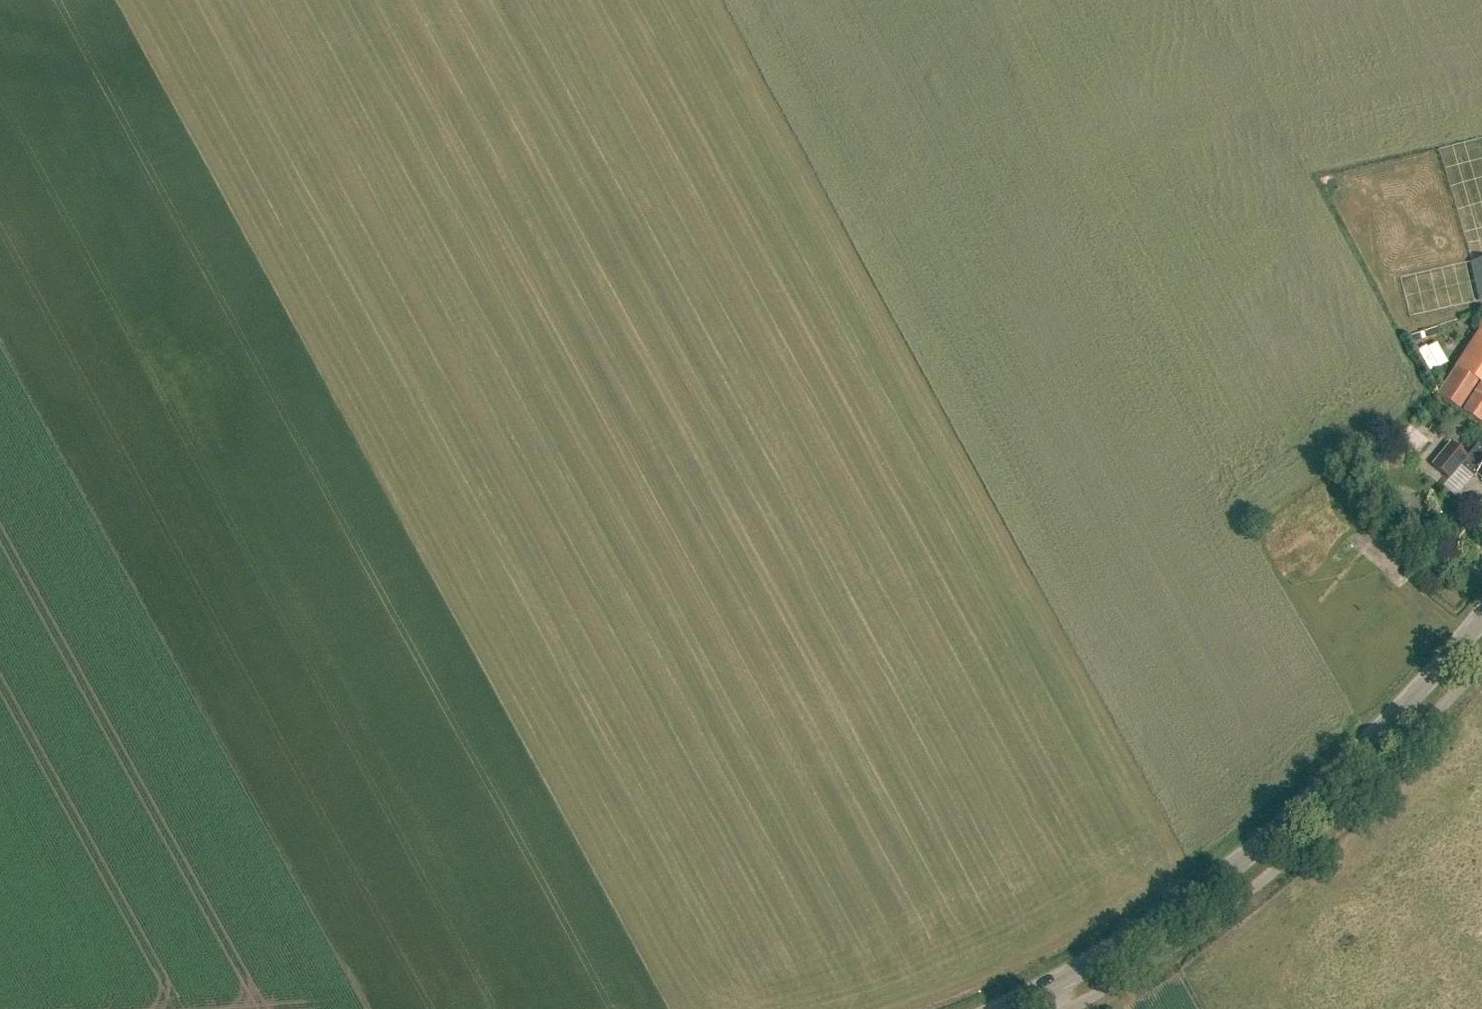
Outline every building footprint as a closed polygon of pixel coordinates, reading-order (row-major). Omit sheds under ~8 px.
[(1472,263),(1481,303),(1481,261),(1472,263)] [(1474,345),(1449,383),(1438,398),(1481,428),(1481,333),(1474,345)] [(1440,341),(1421,349),(1430,371),(1449,363),(1440,341)] [(1431,443),(1411,425),(1399,439),(1420,457),(1431,443)] [(1479,447),(1469,458),(1452,444),(1432,467),(1451,483),(1462,470),(1475,480),(1478,476),(1481,480),(1481,449),(1479,447)]
